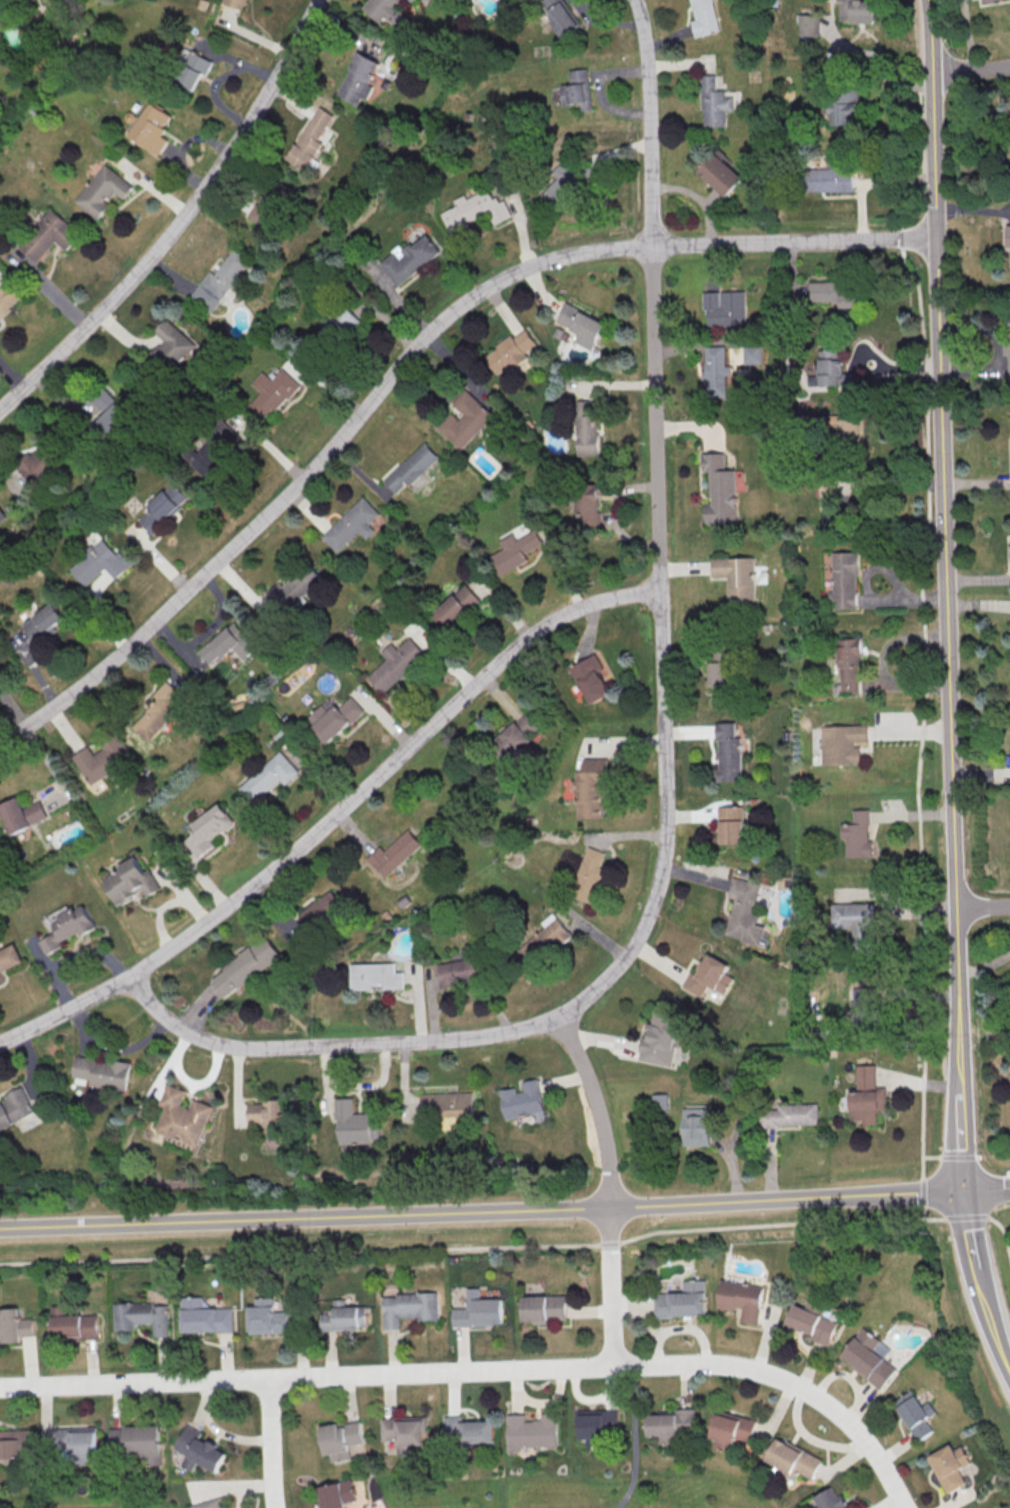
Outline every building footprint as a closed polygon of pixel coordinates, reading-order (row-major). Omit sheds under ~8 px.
[(225,3),(246,10),(249,0),(226,0),(225,3)] [(363,9),(371,0),(403,0),(397,7),(405,14),(394,26),(386,19),(381,25),(363,9)] [(562,38),(581,25),(564,0),(542,0),(555,19),(551,21),(562,38)] [(714,0),(692,0),(696,19),(692,20),(695,37),(720,32),(714,0)] [(875,21),(875,0),(840,0),(841,22),(875,21)] [(819,36),(819,14),(799,14),(799,35),(819,36)] [(191,51),(213,62),(206,76),(203,75),(194,94),(175,84),(191,51)] [(379,62),(357,51),(336,95),(358,105),(361,97),(367,99),(373,86),(369,85),(379,62)] [(570,84),(560,84),(562,105),(580,103),(581,111),(592,110),(588,68),(568,70),(570,84)] [(726,126),(726,111),(733,111),(733,97),(725,97),(725,89),(715,89),(715,75),(701,75),(702,126),(726,126)] [(857,124),(857,91),(829,91),(830,124),(857,124)] [(130,137),(152,103),(172,117),(165,128),(167,130),(163,137),(170,141),(159,157),(130,137)] [(287,160),(305,169),(334,115),(316,105),(287,160)] [(741,179),(713,152),(696,170),(724,197),(741,179)] [(555,178),(541,194),(555,207),(582,179),(562,160),(550,173),(555,178)] [(75,202),(106,164),(134,187),(124,200),(116,193),(108,203),(111,206),(99,221),(75,202)] [(853,190),(852,167),(809,169),(810,192),(853,190)] [(440,213),(448,232),(487,216),(491,225),(511,217),(504,199),(496,203),(489,188),(465,198),(464,195),(452,200),(455,206),(440,213)] [(266,229),(283,202),(265,190),(248,217),(266,229)] [(22,246),(64,206),(80,223),(38,263),(22,246)] [(381,265),(397,286),(441,252),(425,231),(381,265)] [(189,298),(209,272),(213,275),(233,249),(250,261),(210,314),(189,298)] [(22,299),(6,282),(0,287),(0,319),(22,299)] [(858,308),(858,282),(810,282),(810,301),(840,301),(840,308),(858,308)] [(702,293),(745,291),(746,326),(707,327),(707,310),(703,310),(702,293)] [(566,304),(606,324),(592,351),(574,343),(578,334),(557,323),(566,304)] [(359,319),(346,305),(318,332),(332,345),(359,319)] [(146,362),(164,342),(154,332),(166,319),(196,347),(165,380),(146,362)] [(537,344),(526,329),(513,337),(512,335),(484,355),(498,376),(527,356),(524,352),(537,344)] [(762,363),(762,345),(744,346),(744,364),(762,363)] [(705,347),(726,347),(727,397),(706,397),(705,347)] [(844,385),(844,389),(854,390),(854,373),(842,373),(842,349),(819,348),(818,376),(809,376),(809,385),(844,385)] [(248,406),(259,393),(250,385),(261,372),(271,382),(282,370),(301,387),(289,400),(287,398),(275,411),(273,409),(263,420),(248,406)] [(105,413),(96,422),(109,435),(131,415),(106,389),(94,400),(105,413)] [(465,390),(493,416),(461,451),(437,429),(451,414),(459,421),(463,416),(451,405),(465,390)] [(597,454),(595,400),(574,401),(574,410),(575,410),(576,455),(597,454)] [(865,415),(830,416),(830,425),(839,425),(840,440),(865,439),(865,415)] [(187,466),(228,427),(244,444),(203,483),(187,466)] [(18,471),(60,432),(76,449),(34,488),(18,471)] [(382,483),(424,443),(440,460),(398,500),(382,483)] [(709,473),(704,473),(703,455),(724,455),(725,473),(736,472),(738,524),(706,525),(706,504),(710,504),(709,473)] [(132,523),(173,484),(189,500),(148,540),(132,523)] [(576,514),(583,515),(583,527),(598,527),(599,494),(602,494),(602,484),(577,484),(576,514)] [(320,538),(362,498),(378,515),(336,555),(320,538)] [(515,540),(512,533),(498,541),(502,548),(488,556),(498,575),(527,560),(523,554),(542,544),(535,530),(515,540)] [(71,571),(103,541),(117,555),(119,552),(132,565),(116,580),(106,570),(87,588),(71,571)] [(833,553),(860,552),(860,573),(858,573),(859,577),(856,577),(857,609),(835,610),(833,553)] [(711,560),(754,558),(755,601),(727,602),(727,577),(712,578),(711,560)] [(267,596),(279,584),(283,587),(306,564),(322,579),(285,615),(267,596)] [(432,617),(466,586),(481,602),(446,633),(432,617)] [(57,630),(55,626),(65,619),(54,602),(23,624),(36,644),(57,630)] [(199,652),(222,631),(224,633),(235,623),(258,648),(244,660),(235,650),(224,660),(221,656),(211,666),(199,652)] [(837,639),(862,637),(864,656),(860,657),(861,667),(857,667),(859,695),(842,696),(837,639)] [(368,679),(409,639),(425,656),(383,696),(368,679)] [(571,665),(588,704),(610,694),(600,670),(602,669),(596,654),(571,665)] [(707,662),(708,686),(730,685),(730,661),(707,662)] [(133,727),(158,700),(154,696),(168,682),(189,701),(150,743),(133,727)] [(313,729),(337,707),(340,710),(352,698),(365,712),(329,746),(313,729)] [(491,748),(526,715),(542,733),(507,765),(491,748)] [(715,724),(735,723),(736,738),(742,738),(743,781),(717,782),(717,770),(719,770),(718,740),(716,741),(715,724)] [(821,727),(867,726),(867,743),(854,743),(854,748),(860,748),(860,765),(822,766),(821,727)] [(88,746),(72,756),(92,785),(109,773),(110,775),(134,759),(118,735),(92,752),(88,746)] [(240,789),(280,752),(299,773),(285,786),(281,781),(255,806),(240,789)] [(608,758),(583,758),(583,771),(575,771),(575,779),(570,779),(570,791),(575,791),(575,818),(603,817),(603,787),(608,786),(608,758)] [(47,818),(40,801),(22,808),(17,797),(0,804),(0,809),(11,834),(47,818)] [(177,844),(219,804),(235,821),(193,861),(177,844)] [(720,844),(744,843),(744,806),(719,807),(720,844)] [(845,811),(873,811),(873,857),(846,858),(845,811)] [(366,863),(382,849),(385,853),(409,831),(423,846),(384,882),(366,863)] [(605,852),(588,846),(570,896),(591,904),(604,868),(600,867),(605,852)] [(146,896),(160,889),(150,868),(144,872),(137,858),(101,877),(116,905),(143,891),(146,896)] [(759,884),(733,877),(728,897),(734,898),(725,935),(760,944),(765,926),(756,924),(759,914),(752,912),(759,884)] [(300,916),(317,901),(318,903),(332,892),(336,897),(346,889),(356,902),(316,935),(300,916)] [(40,941),(47,955),(64,947),(61,941),(79,932),(81,935),(96,928),(85,905),(75,910),(74,908),(50,920),(57,932),(40,941)] [(830,906),(874,905),(875,952),(847,953),(846,930),(831,930),(830,906)] [(515,958),(557,918),(572,935),(531,974),(515,958)] [(210,981),(266,939),(281,958),(224,1001),(210,981)] [(24,964),(17,945),(0,951),(0,973),(24,964)] [(730,964),(706,953),(697,975),(689,971),(682,987),(703,996),(707,986),(726,994),(733,977),(725,974),(730,964)] [(438,966),(490,957),(494,980),(442,989),(438,966)] [(396,963),(351,964),(351,990),(404,989),(404,972),(396,972),(396,963)] [(853,989),(876,989),(877,1005),(875,1005),(876,1036),(854,1036),(853,989)] [(673,1065),(679,1026),(673,1025),(675,1014),(652,1011),(648,1038),(642,1037),(639,1060),(673,1065)] [(73,1076),(91,1079),(90,1085),(127,1090),(131,1063),(76,1056),(73,1076)] [(857,1065),(857,1091),(850,1091),(851,1120),(866,1120),(866,1124),(878,1123),(878,1112),(887,1111),(886,1087),(876,1087),(876,1064),(857,1065)] [(544,1111),(538,1079),(522,1082),(523,1087),(501,1092),(506,1118),(544,1111)] [(155,1131),(198,1146),(212,1105),(193,1099),(190,1108),(181,1105),(186,1090),(167,1083),(159,1105),(164,1106),(155,1131)] [(35,1114),(23,1086),(4,1094),(7,1102),(0,1105),(0,1129),(35,1114)] [(473,1092),(420,1093),(421,1117),(473,1116),(473,1092)] [(668,1093),(653,1094),(654,1113),(669,1113),(668,1093)] [(380,1142),(380,1128),(371,1128),(371,1113),(353,1113),(353,1098),(334,1098),(335,1117),(339,1117),(340,1143),(380,1142)] [(248,1102),(248,1123),(263,1122),(264,1126),(283,1126),(283,1101),(248,1102)] [(778,1106),(818,1105),(819,1125),(779,1127),(779,1129),(760,1130),(759,1112),(778,1111),(778,1106)] [(685,1146),(712,1145),(711,1107),(684,1107),(685,1146)] [(722,1281),(764,1288),(759,1326),(741,1324),(744,1309),(737,1309),(737,1312),(718,1309),(722,1281)] [(706,1282),(707,1317),(673,1319),(673,1321),(655,1321),(654,1296),(683,1295),(683,1282),(706,1282)] [(465,1290),(465,1310),(451,1310),(451,1328),(491,1328),(491,1326),(502,1326),(502,1301),(479,1301),(479,1289),(465,1290)] [(383,1331),(382,1299),(395,1298),(395,1295),(436,1294),(437,1321),(417,1322),(417,1318),(399,1319),(399,1331),(383,1331)] [(565,1297),(521,1298),(522,1324),(532,1324),(532,1326),(547,1326),(547,1322),(566,1322),(565,1297)] [(180,1299),(181,1335),(232,1333),(231,1309),(202,1310),(201,1298),(180,1299)] [(247,1309),(248,1335),(289,1334),(288,1313),(274,1314),(273,1299),(253,1300),(254,1308),(247,1309)] [(366,1308),(366,1330),(353,1330),(353,1332),(319,1333),(319,1315),(333,1315),(333,1301),(345,1301),(346,1308),(366,1308)] [(838,1325),(828,1348),(810,1340),(812,1336),(786,1325),(795,1306),(804,1310),(808,1302),(825,1310),(822,1318),(838,1325)] [(168,1338),(167,1307),(153,1307),(153,1304),(112,1306),(113,1333),(133,1332),(133,1324),(152,1324),(152,1338),(168,1338)] [(47,1306),(49,1342),(100,1340),(99,1316),(69,1317),(69,1305),(47,1306)] [(19,1339),(18,1311),(0,1311),(0,1339),(19,1339)] [(864,1329),(842,1357),(853,1366),(852,1368),(881,1391),(897,1370),(874,1352),(881,1343),(864,1329)] [(930,1402),(923,1406),(912,1390),(893,1402),(919,1441),(933,1431),(925,1419),(936,1412),(930,1402)] [(676,1411),(696,1410),(697,1435),(679,1436),(679,1445),(662,1445),(661,1438),(649,1438),(648,1417),(676,1416),(676,1411)] [(757,1420),(717,1410),(711,1437),(717,1439),(716,1447),(729,1449),(731,1439),(752,1444),(757,1420)] [(574,1413),(618,1411),(619,1435),(605,1436),(605,1449),(585,1449),(585,1442),(580,1442),(579,1430),(575,1430),(574,1413)] [(506,1416),(507,1454),(520,1454),(520,1449),(556,1448),(555,1415),(540,1415),(540,1422),(524,1423),(524,1416),(506,1416)] [(442,1418),(443,1446),(494,1445),(493,1423),(461,1424),(461,1417),(442,1418)] [(381,1420),(381,1442),(397,1442),(397,1455),(417,1455),(416,1448),(423,1447),(423,1419),(381,1420)] [(320,1428),(359,1422),(363,1445),(349,1448),(352,1460),(332,1464),(330,1457),(325,1457),(323,1446),(319,1447),(317,1434),(321,1433),(320,1428)] [(226,1451),(198,1438),(201,1432),(184,1424),(173,1449),(184,1454),(179,1465),(191,1471),(195,1462),(217,1472),(226,1451)] [(119,1429),(120,1457),(160,1456),(159,1428),(119,1429)] [(55,1431),(56,1459),(96,1458),(95,1430),(55,1431)] [(32,1460),(31,1432),(0,1433),(0,1461),(32,1460)] [(778,1441),(766,1463),(791,1477),(795,1471),(812,1481),(823,1462),(804,1452),(803,1454),(778,1441)] [(930,1458),(951,1446),(954,1451),(961,1447),(971,1464),(958,1472),(966,1484),(947,1495),(929,1463),(932,1461),(930,1458)] [(345,1502),(356,1500),(352,1480),(318,1486),(322,1507),(346,1507),(345,1502)] [(836,1486),(816,1495),(822,1507),(847,1507),(836,1486)] [(220,1498),(223,1507),(189,1507),(220,1498)]
